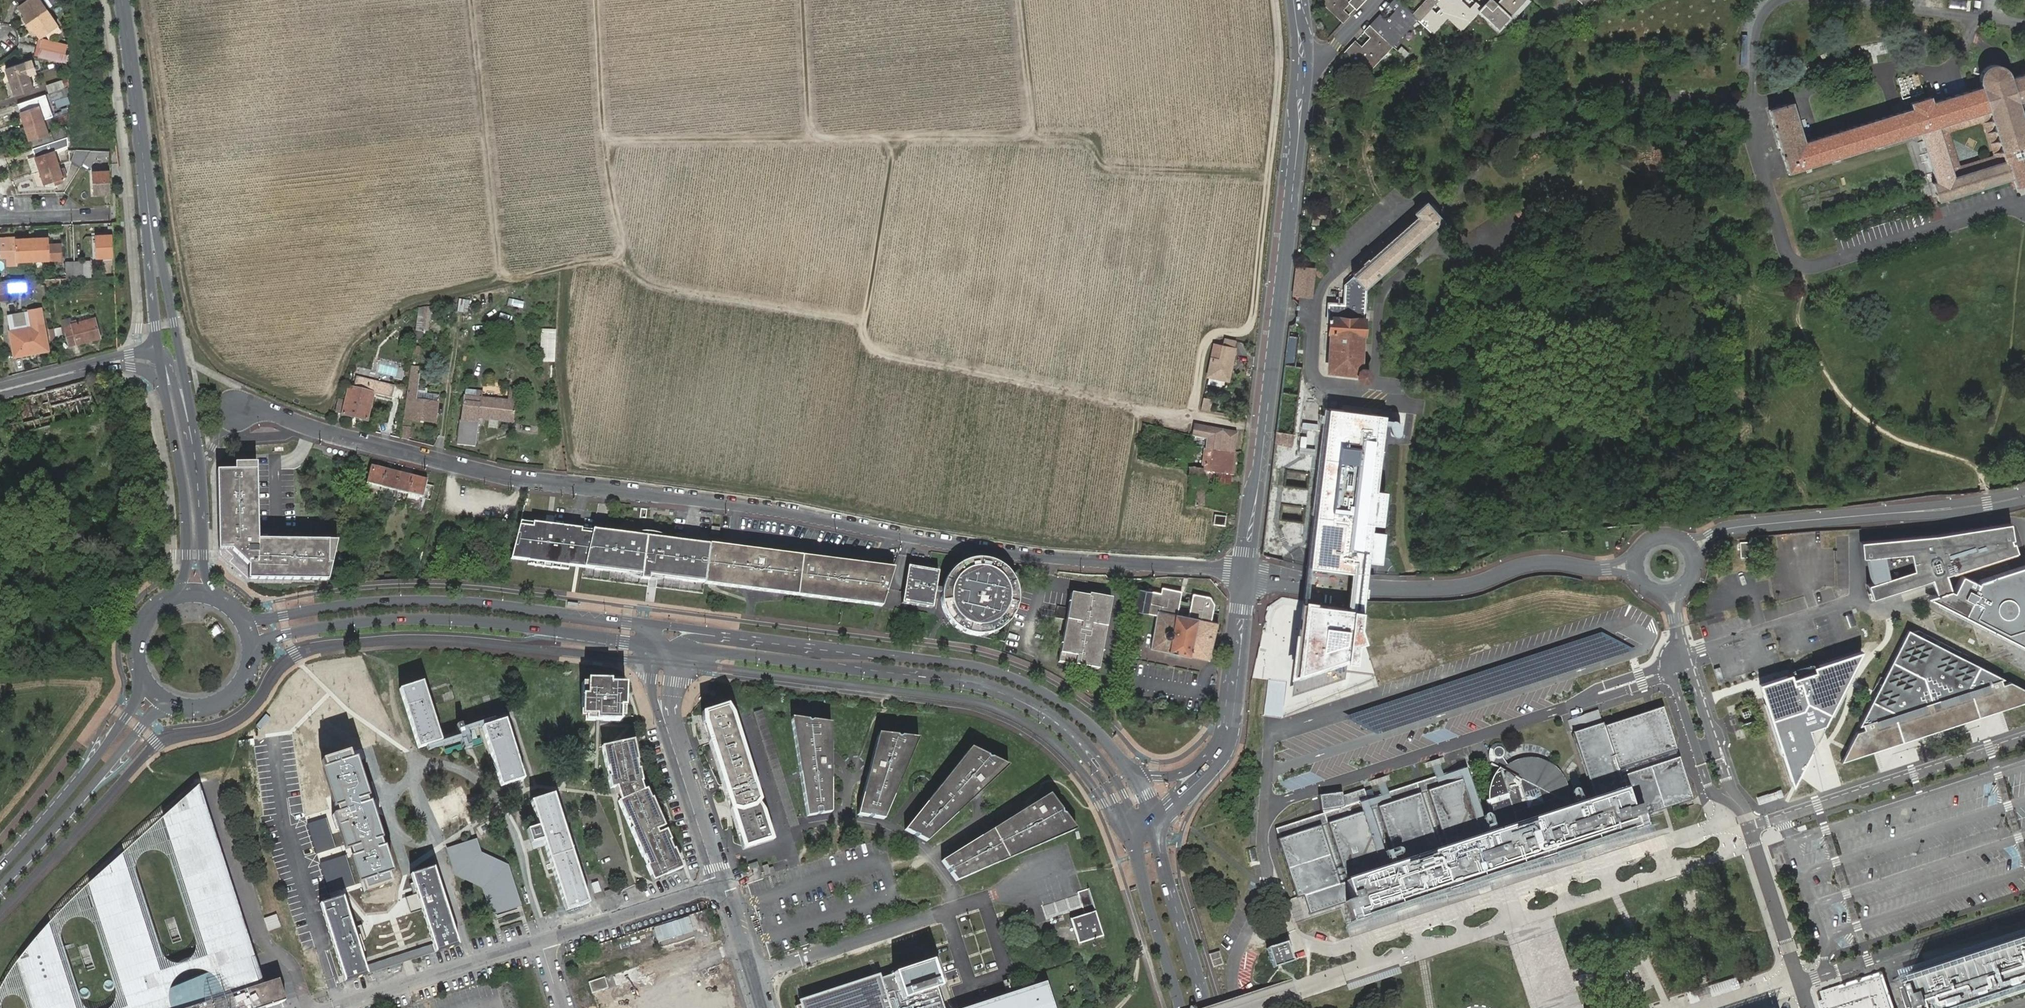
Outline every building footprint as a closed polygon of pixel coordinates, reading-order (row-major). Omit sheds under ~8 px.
[(27,23),(46,10),(39,0),(27,0),(18,6),(25,16),(23,17),(27,23)] [(46,10),(51,6),(47,0),(39,0),(46,10)] [(1322,2),(1341,21),(1346,15),(1340,9),(1349,0),(1324,0),(1322,2)] [(1412,15),(1396,0),(1391,0),(1388,3),(1394,9),(1381,22),(1375,17),(1363,29),(1369,35),(1356,48),(1351,43),(1343,52),(1362,69),(1412,15)] [(1414,16),(1418,20),(1429,8),(1435,2),(1432,0),(1426,0),(1416,10),(1418,12),(1414,16)] [(1439,7),(1446,12),(1461,27),(1478,9),(1497,28),(1524,0),(1498,0),(1489,9),(1483,4),(1480,7),(1474,2),(1467,8),(1459,0),(1432,0),(1435,2),(1439,7)] [(1434,13),(1429,8),(1418,20),(1429,30),(1446,12),(1439,7),(1434,13)] [(46,10),(27,23),(30,28),(33,26),(40,37),(57,25),(46,10)] [(46,40),(44,48),(60,51),(61,43),(46,40)] [(44,48),(39,47),(38,55),(58,59),(60,51),(44,48)] [(6,68),(10,82),(28,75),(23,62),(6,68)] [(2023,96),(2024,95),(2024,75),(2024,71),(2009,76),(2006,70),(2001,65),(1996,64),(1991,64),(1988,65),(1983,68),(1980,74),(1979,78),(1979,81),(1980,86),(1931,101),(1929,96),(1910,102),(1911,107),(1802,141),(1800,132),(1790,101),(1767,108),(1786,171),(1808,164),(1835,156),(1878,142),(1879,142),(1918,129),(1934,179),(1931,180),(1937,198),(2011,175),(2014,185),(2024,182),(2024,127),(2016,98),(2023,96)] [(28,75),(10,82),(15,95),(33,90),(28,75)] [(47,85),(49,93),(67,86),(67,78),(47,85)] [(67,86),(49,93),(51,100),(66,95),(67,86)] [(2023,96),(2016,98),(2024,127),(2024,104),(2023,96)] [(20,112),(25,125),(42,119),(38,106),(20,112)] [(42,119),(25,125),(30,139),(47,133),(42,119)] [(49,133),(52,141),(66,136),(66,127),(49,133)] [(66,136),(52,141),(54,149),(66,145),(66,136)] [(81,163),(90,149),(76,149),(71,160),(80,166),(81,163)] [(109,156),(109,150),(90,149),(81,163),(89,167),(95,157),(109,156)] [(35,156),(40,170),(57,164),(52,150),(35,156)] [(57,164),(40,170),(44,183),(52,181),(54,184),(63,182),(61,177),(66,176),(63,167),(58,168),(57,164)] [(104,189),(111,188),(110,170),(93,170),(94,192),(104,191),(104,189)] [(1361,331),(1365,284),(1440,217),(1434,210),(1425,200),(1414,210),(1419,217),(1367,262),(1343,283),(1341,303),(1326,301),(1325,320),(1328,319),(1324,369),(1353,372),(1354,375),(1357,377),(1359,378),(1361,378),(1364,376),(1366,374),(1367,372),(1367,369),(1365,367),(1364,365),(1360,364),(1358,364),(1356,365),(1359,331),(1361,331)] [(112,255),(111,237),(105,237),(105,234),(95,234),(95,255),(112,255)] [(32,259),(31,240),(25,241),(25,238),(15,238),(15,237),(6,237),(6,256),(15,256),(15,259),(32,259)] [(38,240),(31,240),(32,259),(49,258),(48,237),(38,237),(38,240)] [(65,261),(66,278),(74,277),(73,261),(65,261)] [(73,261),(74,277),(82,277),(81,261),(73,261)] [(1308,296),(1312,267),(1295,265),(1291,293),(1308,296)] [(46,286),(58,286),(58,278),(45,279),(46,286)] [(5,300),(5,290),(27,290),(27,279),(0,281),(0,300),(5,300)] [(466,314),(469,301),(460,300),(458,312),(466,314)] [(48,350),(44,325),(41,308),(29,310),(31,327),(9,331),(13,356),(22,354),(21,351),(38,348),(38,352),(48,350)] [(423,310),(415,309),(414,321),(413,325),(413,332),(414,332),(413,340),(418,341),(420,332),(423,310)] [(71,316),(63,318),(70,344),(100,337),(95,317),(73,323),(71,316)] [(50,340),(62,337),(60,327),(48,329),(50,340)] [(539,362),(555,363),(556,330),(541,329),(539,362)] [(1227,380),(1235,340),(1222,338),(1220,345),(1218,358),(1210,357),(1206,376),(1207,376),(1219,378),(1227,380)] [(1218,358),(1220,345),(1212,344),(1210,357),(1218,358)] [(419,354),(420,345),(413,345),(412,353),(419,354)] [(409,362),(402,415),(409,416),(409,419),(433,422),(435,402),(412,399),(413,390),(414,384),(414,383),(416,371),(413,371),(415,363),(409,362)] [(393,400),(396,385),(356,376),(353,387),(348,386),(345,401),(338,400),(335,416),(370,424),(376,397),(393,400)] [(1218,386),(1219,378),(1207,376),(1205,383),(1218,386)] [(24,434),(95,415),(87,381),(38,394),(17,399),(0,403),(0,412),(17,408),(21,422),(9,426),(11,435),(23,432),(24,434)] [(462,395),(456,437),(474,440),(477,418),(512,423),(515,403),(517,387),(508,386),(506,401),(482,398),(483,392),(476,391),(475,397),(462,395)] [(464,388),(462,395),(475,397),(476,391),(464,388)] [(412,399),(435,402),(436,393),(422,391),(413,390),(412,399)] [(1208,410),(1210,398),(1201,396),(1199,408),(1208,410)] [(1246,417),(1247,408),(1235,407),(1234,415),(1246,417)] [(1385,415),(1324,408),(1298,604),(1288,677),(1289,676),(1286,699),(1341,682),(1343,663),(1352,664),(1354,645),(1361,642),(1357,628),(1361,598),(1363,598),(1364,590),(1362,590),(1365,564),(1379,566),(1383,535),(1369,533),(1370,525),(1381,526),(1385,492),(1374,491),(1383,424),(1389,425),(1391,432),(1391,433),(1393,435),(1394,435),(1395,435),(1397,435),(1398,434),(1399,433),(1399,432),(1399,431),(1399,430),(1396,423),(1396,421),(1395,420),(1393,419),(1392,419),(1391,420),(1390,420),(1384,419),(1385,415)] [(1403,422),(1404,416),(1391,412),(1390,417),(1403,422)] [(401,424),(399,437),(411,440),(412,427),(401,424)] [(1203,445),(1232,450),(1234,432),(1193,424),(1191,433),(1204,435),(1203,445)] [(1228,483),(1232,450),(1203,445),(1200,467),(1200,474),(1202,474),(1202,480),(1228,483)] [(233,470),(216,470),(217,550),(235,549),(246,561),(245,579),(326,580),(335,540),(307,540),(256,539),(255,465),(233,463),(233,470)] [(363,483),(379,487),(383,470),(368,466),(363,483)] [(383,470),(379,487),(392,490),(396,473),(383,470)] [(396,473),(392,490),(405,493),(410,476),(396,473)] [(410,476),(405,493),(429,499),(433,482),(410,476)] [(581,567),(591,528),(551,522),(552,517),(545,516),(544,521),(519,518),(515,532),(510,552),(509,556),(563,564),(581,567)] [(1215,526),(1226,527),(1227,518),(1216,517),(1215,526)] [(2024,644),(2024,564),(1981,578),(1980,581),(1964,573),(1955,590),(1951,587),(1947,573),(2017,550),(2014,541),(2011,542),(2010,538),(2013,538),(2011,521),(1937,534),(1893,538),(1861,541),(1863,556),(1869,555),(1874,581),(1869,583),(1873,597),(1931,578),(1933,585),(1936,593),(1930,595),(1990,626),(2024,644)] [(711,526),(710,534),(719,535),(720,527),(711,526)] [(696,582),(700,583),(709,545),(701,543),(701,542),(692,541),(691,542),(666,538),(658,534),(652,533),(645,532),(639,532),(632,533),(605,530),(605,528),(598,527),(597,528),(591,528),(581,567),(591,568),(591,569),(599,570),(599,569),(624,572),(629,575),(635,578),(642,580),(650,581),(653,580),(663,578),(685,581),(685,582),(695,583),(696,582)] [(1739,541),(1739,557),(1753,557),(1752,541),(1739,541)] [(893,566),(709,544),(709,545),(700,583),(703,584),(748,589),(881,605),(885,592),(893,566)] [(563,564),(509,556),(507,561),(562,569),(563,564)] [(944,577),(940,586),(934,585),(937,569),(907,563),(901,594),(900,600),(930,606),(933,589),(939,590),(939,596),(940,604),(943,611),(944,615),(947,619),(950,622),(957,628),(964,632),(970,633),(981,634),(987,633),(990,632),(1000,627),(1008,619),(1013,611),(1015,602),(1016,596),(1015,587),(1013,581),(1011,576),(1008,572),(1001,565),(993,560),(985,558),(980,557),(975,557),(966,559),(957,563),(952,566),(947,572),(944,577)] [(1138,589),(1135,610),(1158,615),(1151,648),(1210,660),(1218,622),(1211,621),(1214,604),(1210,598),(1193,595),(1191,604),(1195,604),(1194,610),(1190,609),(1188,616),(1177,613),(1181,592),(1162,588),(1160,596),(1158,596),(1158,592),(1138,589)] [(1068,620),(1067,625),(1076,626),(1074,634),(1066,633),(1062,663),(1102,668),(1104,655),(1112,597),(1090,594),(1089,596),(1072,593),(1070,608),(1058,606),(1057,618),(1068,620)] [(1076,626),(1067,625),(1066,633),(1074,634),(1076,626)] [(2024,702),(2024,691),(2008,682),(2002,685),(2000,680),(2003,679),(1977,665),(1913,632),(1908,629),(1873,697),(1858,726),(1862,725),(1863,729),(1855,732),(1847,748),(1846,750),(1840,761),(1890,745),(1925,734),(1966,721),(1991,712),(2024,702)] [(1823,723),(1860,651),(1812,666),(1813,670),(1792,677),(1790,673),(1757,684),(1761,698),(1792,784),(1813,743),(1808,728),(1817,725),(1823,723)] [(597,684),(582,684),(581,707),(586,707),(585,721),(596,722),(598,722),(610,722),(610,717),(624,718),(625,697),(620,697),(620,693),(620,690),(620,681),(597,681),(597,684)] [(440,742),(421,683),(401,690),(420,748),(427,746),(440,742)] [(1435,892),(1443,889),(1443,892),(1445,891),(1457,887),(1456,885),(1464,882),(1478,878),(1498,871),(1527,862),(1535,859),(1535,861),(1538,861),(1550,857),(1549,855),(1556,852),(1591,841),(1627,829),(1627,831),(1644,826),(1641,818),(1640,815),(1666,806),(1674,804),(1678,803),(1689,799),(1682,776),(1676,757),(1675,754),(1674,749),(1660,707),(1657,708),(1654,709),(1610,724),(1602,727),(1601,723),(1596,725),(1587,728),(1573,732),(1589,784),(1594,799),(1590,800),(1582,803),(1571,806),(1571,803),(1571,796),(1569,790),(1567,784),(1564,778),(1560,773),(1559,772),(1558,771),(1550,765),(1541,761),(1539,760),(1535,759),(1528,759),(1525,759),(1522,759),(1519,760),(1516,760),(1510,763),(1507,764),(1502,758),(1503,754),(1502,750),(1498,747),(1494,747),(1491,748),(1489,752),(1494,755),(1490,765),(1497,768),(1492,775),(1489,780),(1488,785),(1487,791),(1486,798),(1484,799),(1494,831),(1487,833),(1485,825),(1471,785),(1468,775),(1466,776),(1463,767),(1424,780),(1421,781),(1415,783),(1373,797),(1371,797),(1366,799),(1362,789),(1343,795),(1342,790),(1319,794),(1321,810),(1323,810),(1324,812),(1320,814),(1316,815),(1277,828),(1280,837),(1277,838),(1280,848),(1293,888),(1296,896),(1303,893),(1306,902),(1310,913),(1344,902),(1345,906),(1347,911),(1350,920),(1351,923),(1365,918),(1364,915),(1405,902),(1428,894),(1435,892)] [(730,717),(728,711),(702,719),(747,853),(773,845),(730,717)] [(800,776),(807,817),(831,812),(831,803),(831,798),(831,793),(831,792),(831,776),(831,771),(831,768),(831,762),(831,756),(831,751),(831,723),(791,717),(800,772),(800,776)] [(526,783),(505,721),(483,728),(488,742),(503,791),(516,787),(526,783)] [(866,782),(857,815),(884,819),(918,738),(879,733),(869,772),(868,774),(866,782)] [(646,866),(653,882),(682,868),(674,849),(672,850),(669,842),(670,841),(666,830),(658,834),(656,830),(664,827),(652,798),(650,799),(646,789),(643,791),(641,783),(642,782),(639,769),(637,770),(636,761),(637,761),(633,740),(615,744),(613,745),(601,747),(606,768),(607,768),(609,777),(607,777),(610,789),(616,788),(620,801),(618,802),(642,858),(644,857),(647,866),(646,866)] [(928,800),(904,831),(926,842),(970,800),(975,796),(980,792),(1007,766),(969,748),(930,797),(929,798),(928,800)] [(398,881),(372,798),(360,755),(326,765),(335,795),(338,803),(352,847),(354,853),(363,882),(366,892),(398,881)] [(286,1003),(279,982),(262,987),(260,980),(198,790),(166,817),(214,973),(165,992),(163,977),(123,854),(90,884),(130,1006),(126,1007),(270,1007),(286,1003)] [(945,859),(941,861),(956,881),(1075,830),(1049,794),(1030,805),(1025,809),(1020,812),(987,832),(985,834),(982,835),(945,859)] [(576,863),(554,796),(531,803),(540,828),(528,831),(531,839),(533,844),(544,841),(546,845),(550,859),(553,868),(554,872),(555,875),(565,905),(567,912),(589,904),(576,863)] [(326,818),(308,824),(317,854),(335,848),(326,818)] [(482,854),(478,840),(476,841),(474,842),(451,849),(450,850),(448,850),(456,877),(484,889),(493,916),(508,911),(523,907),(510,867),(482,854)] [(345,855),(320,863),(330,893),(355,885),(345,855)] [(411,874),(417,894),(406,897),(409,905),(411,911),(422,908),(423,910),(431,937),(436,951),(460,944),(438,874),(435,867),(411,874)] [(1081,887),(1075,888),(1083,912),(1068,917),(1073,932),(1076,940),(1077,942),(1097,935),(1102,934),(1085,885),(1081,887)] [(612,890),(605,892),(607,898),(617,895),(617,894),(615,889),(612,890)] [(343,896),(320,904),(333,944),(345,981),(368,973),(364,959),(358,943),(366,940),(364,932),(361,925),(354,928),(343,896)] [(49,924),(19,960),(35,1007),(77,1007),(49,924)] [(2024,978),(2024,936),(1910,974),(1921,1007),(1932,1007),(2024,978)] [(1285,942),(1266,948),(1273,968),(1279,966),(1281,965),(1292,961),(1285,942)] [(431,945),(408,952),(410,960),(433,953),(431,945)] [(1649,953),(1668,998),(1689,989),(1684,977),(1673,982),(1671,976),(1682,971),(1677,957),(1670,960),(1664,947),(1649,953)] [(193,961),(197,961),(200,958),(201,954),(198,951),(194,950),(190,952),(189,957),(190,957),(193,961)] [(1218,952),(1210,955),(1213,967),(1221,964),(1218,952)] [(398,955),(368,964),(371,972),(400,963),(398,955)] [(170,970),(174,969),(175,969),(177,965),(176,961),(172,959),(168,960),(166,963),(167,968),(170,970)] [(936,986),(939,985),(930,960),(893,973),(880,978),(879,973),(876,974),(871,976),(802,1000),(798,1001),(800,1005),(796,1006),(796,1007),(943,1007),(936,986)] [(635,967),(613,974),(617,986),(639,978),(635,967)] [(1400,967),(1346,985),(1348,991),(1402,974),(1400,967)] [(1882,972),(1820,992),(1823,999),(1818,1001),(1820,1007),(1894,1007),(1882,972)] [(731,973),(690,986),(692,995),(651,1007),(742,1007),(731,973)] [(1588,973),(1575,976),(1578,986),(1590,983),(1588,973)] [(1716,995),(1743,985),(1740,976),(1712,986),(1716,995)] [(604,977),(589,981),(592,992),(607,988),(604,977)] [(110,991),(112,990),(113,989),(115,988),(115,987),(115,983),(113,980),(112,980),(110,979),(108,980),(106,981),(105,982),(104,984),(104,986),(105,988),(108,990),(110,991)] [(1046,983),(1020,992),(972,1007),(1054,1007),(1046,983)] [(87,998),(91,994),(91,991),(87,987),(85,987),(81,989),(79,993),(80,996),(84,998),(87,998)]
